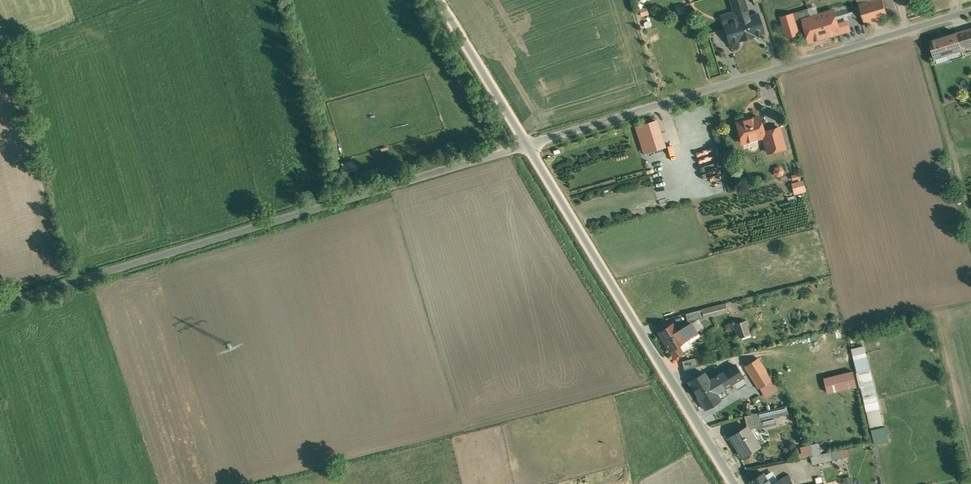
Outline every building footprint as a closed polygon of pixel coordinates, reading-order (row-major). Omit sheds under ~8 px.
[(738,20),(748,17),(747,12),(748,12),(744,0),(732,0),(738,20)] [(859,3),(866,24),(889,17),(884,0),(869,0),(859,3)] [(809,8),(793,13),(796,22),(804,20),(803,19),(811,17),(809,8)] [(811,17),(803,19),(804,20),(810,42),(852,30),(848,18),(838,21),(835,10),(811,17)] [(793,13),(782,16),(788,37),(800,34),(796,22),(793,13)] [(738,20),(724,25),(730,43),(764,32),(758,14),(738,20)] [(957,33),(962,49),(970,46),(970,29),(957,33)] [(957,32),(930,41),(937,64),(946,61),(945,55),(962,49),(957,33),(957,32)] [(759,116),(737,122),(742,142),(764,136),(765,136),(763,132),(759,116)] [(656,120),(636,126),(644,152),(664,146),(656,120)] [(779,127),(763,132),(765,136),(764,136),(768,152),(784,148),(779,127)] [(339,163),(341,172),(354,170),(353,161),(339,163)] [(776,178),(784,173),(780,165),(771,170),(776,178)] [(802,180),(790,183),(793,195),(805,192),(802,180)] [(727,311),(726,303),(717,305),(719,313),(727,311)] [(717,305),(702,309),(704,317),(719,313),(717,305)] [(702,309),(686,313),(688,322),(704,317),(702,309)] [(735,338),(750,334),(746,319),(731,323),(735,338)] [(678,332),(673,324),(659,332),(674,358),(683,352),(678,345),(684,342),(683,341),(697,332),(691,323),(678,332)] [(867,426),(881,424),(866,345),(852,347),(867,426)] [(681,361),(683,369),(697,366),(694,357),(681,361)] [(758,358),(745,366),(756,383),(769,374),(758,358)] [(735,365),(716,376),(724,388),(742,377),(735,365)] [(716,376),(709,381),(705,373),(689,382),(705,409),(721,399),(717,393),(724,388),(716,376)] [(854,373),(837,377),(840,389),(857,385),(854,373)] [(769,374),(756,383),(759,388),(772,380),(769,374)] [(787,405),(773,409),(775,417),(789,414),(787,405)] [(773,409),(765,411),(768,422),(769,426),(777,424),(775,417),(773,409)] [(765,411),(758,412),(761,424),(768,422),(765,411)] [(758,412),(748,415),(750,426),(761,424),(758,412)] [(870,429),(874,445),(889,441),(885,425),(870,429)] [(747,426),(730,437),(742,456),(759,446),(747,426)] [(831,452),(812,456),(813,464),(833,460),(831,452)] [(813,471),(815,477),(799,480),(800,483),(829,483),(825,468),(813,471)] [(764,473),(750,482),(752,483),(770,483),(765,475),(764,473)] [(775,482),(776,483),(795,483),(789,474),(775,482)]
